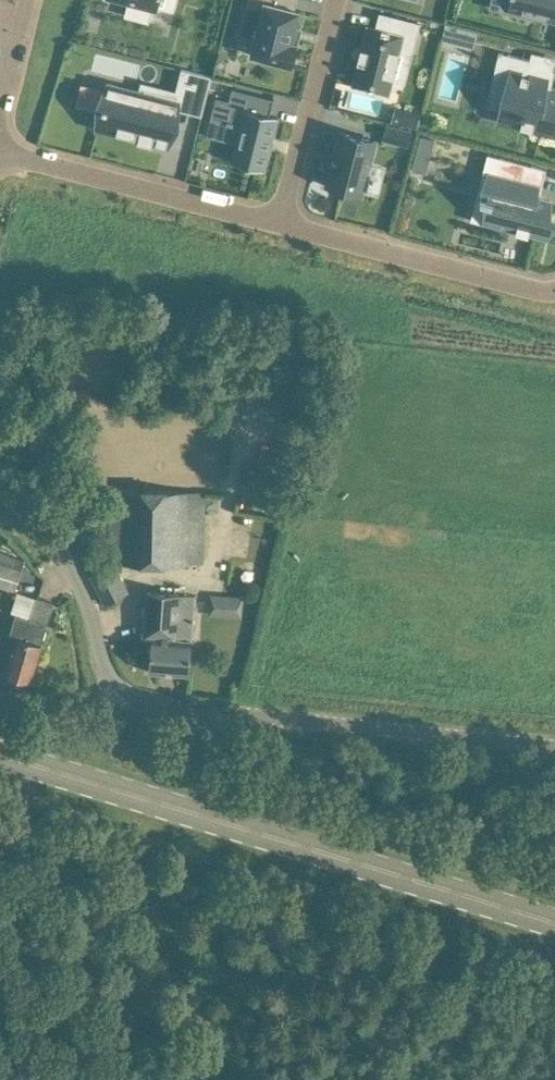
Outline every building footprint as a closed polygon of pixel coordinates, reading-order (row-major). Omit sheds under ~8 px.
[(129,2),(126,15),(132,17),(141,20),(141,19),(148,21),(151,8),(156,9),(158,0),(120,0),(129,2)] [(291,65),(297,42),(291,41),(295,27),(299,10),(294,8),(296,0),(249,0),(248,3),(263,7),(254,39),(250,55),(291,65)] [(554,19),(554,0),(511,0),(509,7),(513,8),(511,14),(533,19),(535,14),(554,19)] [(388,30),(368,25),(362,48),(361,48),(361,50),(361,51),(359,59),(358,59),(358,61),(352,84),(388,94),(400,48),(413,51),(420,23),(392,16),(388,30)] [(445,23),(441,38),(454,42),(458,27),(445,23)] [(498,119),(520,125),(520,127),(533,130),(533,128),(554,134),(554,132),(554,93),(545,91),(548,80),(527,75),(530,60),(498,52),(494,69),(509,72),(498,119)] [(181,68),(178,82),(208,90),(212,76),(181,68)] [(109,84),(98,126),(167,144),(179,97),(143,88),(142,92),(109,84)] [(214,105),(211,117),(227,121),(227,123),(233,125),(233,123),(241,125),(231,162),(264,170),(278,117),(270,114),(274,99),(232,88),(229,100),(216,97),(214,105)] [(387,125),(383,140),(410,147),(414,132),(387,125)] [(375,141),(340,132),(335,150),(334,150),(330,167),(331,167),(326,186),(362,195),(375,141)] [(421,136),(417,150),(431,154),(435,140),(421,136)] [(481,196),(480,200),(490,203),(485,221),(501,225),(501,226),(516,229),(516,232),(528,235),(529,233),(547,237),(551,223),(550,223),(552,216),(547,215),(547,214),(546,214),(548,208),(547,208),(549,201),(544,199),(534,197),(537,185),(524,182),(529,164),(487,154),(483,173),(489,175),(484,196),(481,196)] [(278,419),(283,391),(240,383),(235,411),(278,419)] [(242,468),(239,490),(281,497),(285,474),(242,468)] [(117,564),(139,564),(203,564),(204,492),(110,490),(109,545),(117,545),(117,564)] [(0,550),(0,564),(16,569),(20,556),(0,550)] [(0,564),(0,586),(15,591),(21,571),(16,569),(0,564)] [(149,671),(189,674),(190,653),(195,595),(147,591),(143,637),(151,637),(149,671)] [(242,617),(243,596),(210,594),(209,615),(242,617)] [(5,672),(30,680),(54,602),(36,597),(30,618),(15,613),(9,635),(16,637),(5,672)]
